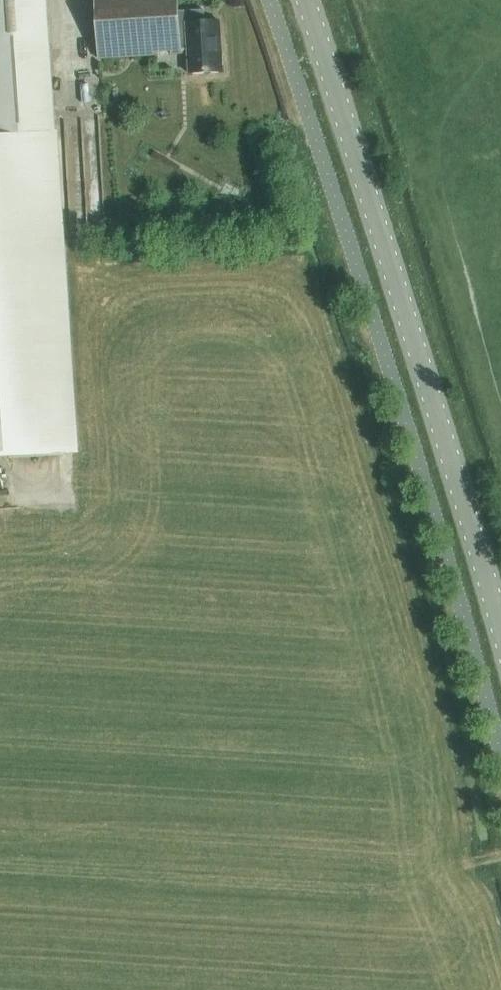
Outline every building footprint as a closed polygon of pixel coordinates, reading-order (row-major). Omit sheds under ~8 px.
[(72,453),(73,453),(45,0),(0,0),(0,457),(72,453)] [(98,58),(160,55),(159,52),(170,51),(171,54),(188,53),(190,74),(193,74),(193,78),(219,76),(219,72),(224,72),(221,21),(201,22),(200,10),(179,11),(178,0),(95,0),(98,58)]
